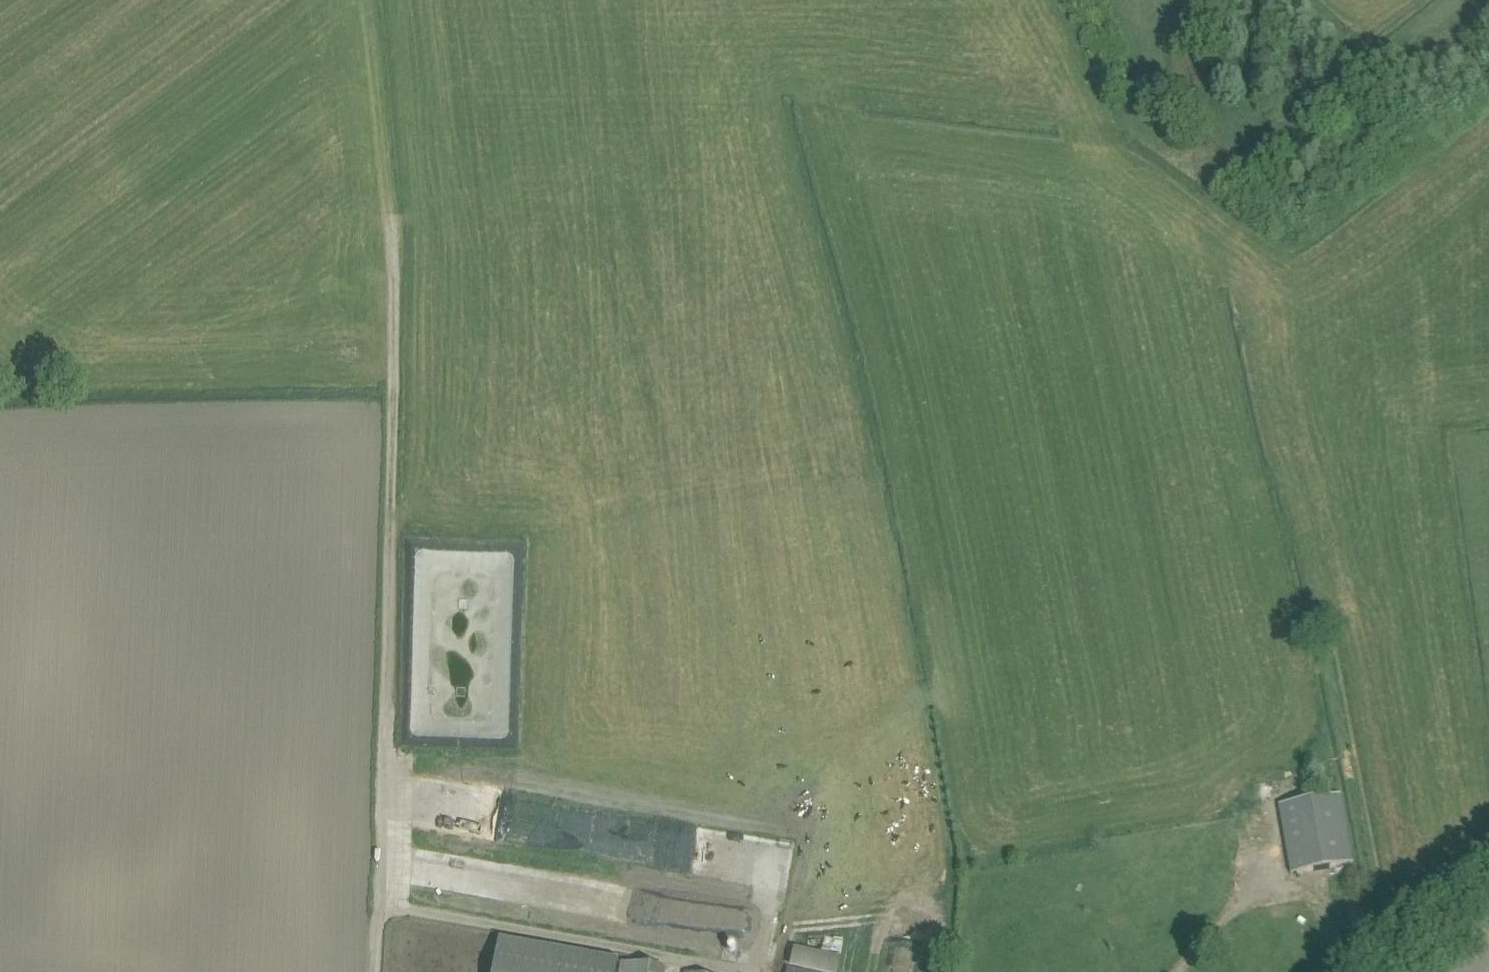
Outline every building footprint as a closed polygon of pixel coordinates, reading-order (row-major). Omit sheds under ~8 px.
[(1353,864),(1341,794),(1280,805),(1292,874),(1353,864)] [(500,939),(494,971),(615,971),(618,959),(500,939)]
